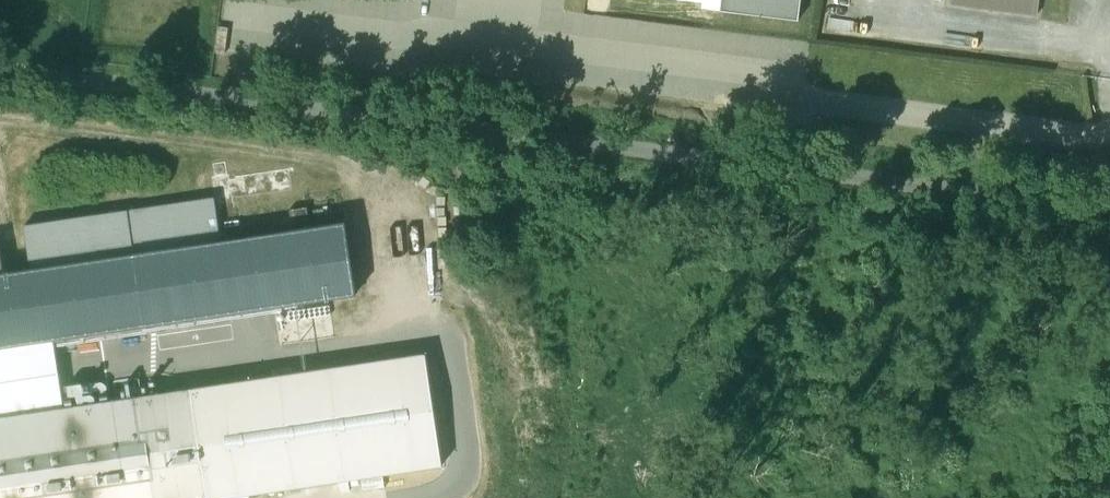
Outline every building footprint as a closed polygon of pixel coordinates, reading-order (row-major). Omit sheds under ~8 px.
[(719,11),(734,13),(798,21),(801,0),(721,0),(719,11)] [(951,5),(1038,15),(1040,0),(952,0),(951,5)] [(1,347),(65,338),(365,293),(354,225),(230,244),(223,197),(27,226),(33,267),(8,271),(3,240),(0,240),(0,343),(1,347)] [(1,347),(0,347),(0,416),(75,404),(65,338),(1,347)] [(140,397),(155,497),(228,497),(442,466),(425,354),(140,397)] [(0,418),(0,497),(155,497),(140,397),(139,397),(0,418)]
